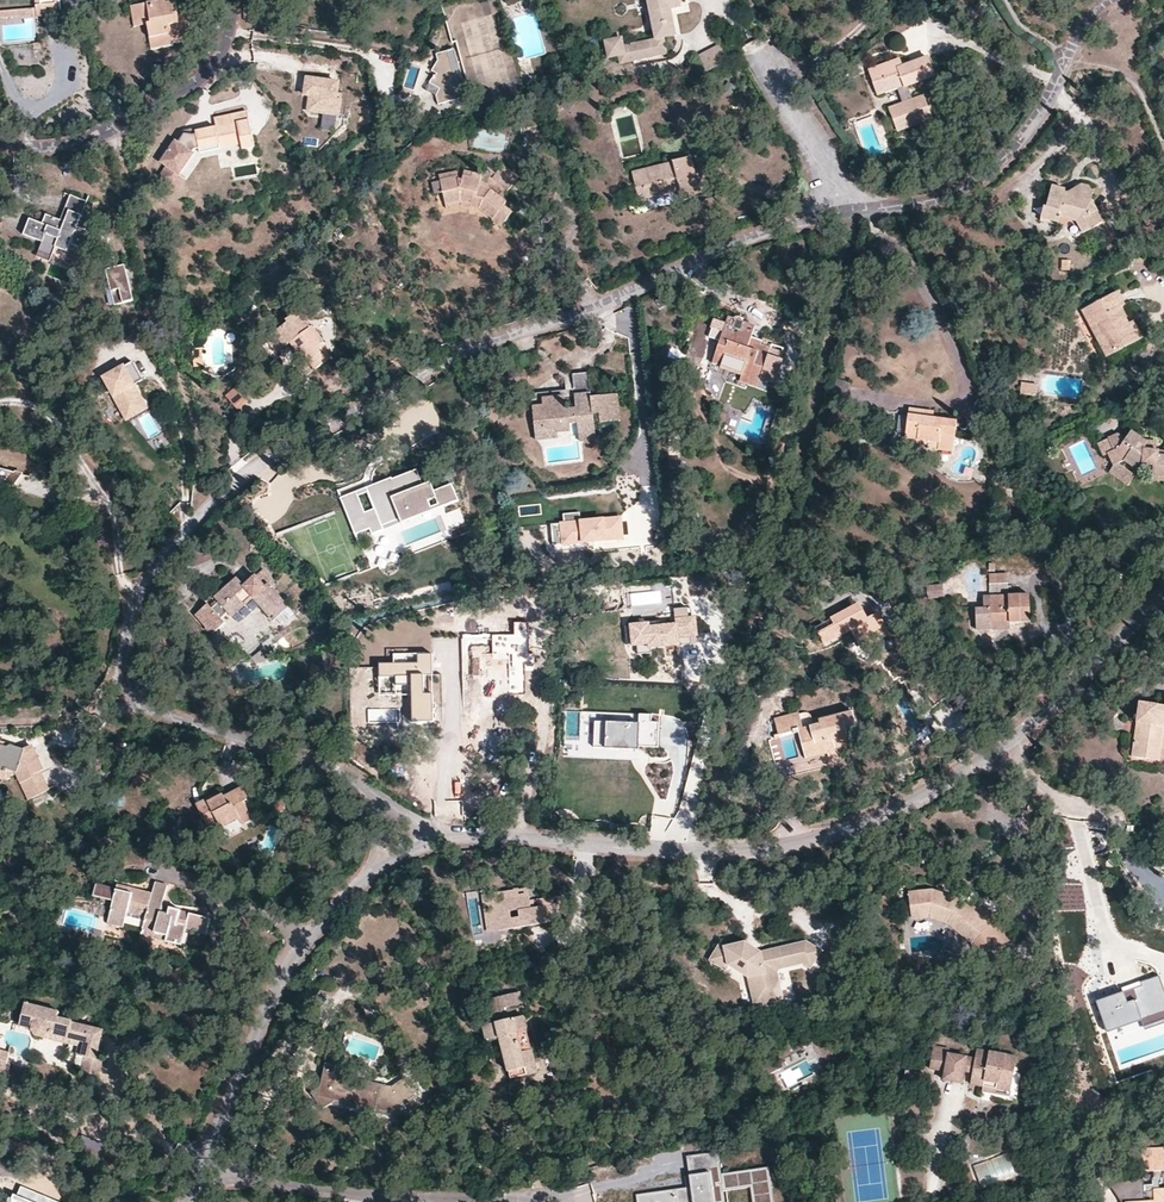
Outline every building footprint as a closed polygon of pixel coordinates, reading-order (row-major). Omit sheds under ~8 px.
[(35,7),(0,10),(0,18),(35,15),(36,17),(62,14),(61,9),(42,11),(41,0),(35,0),(35,7)] [(42,11),(61,9),(61,0),(41,0),(42,11)] [(136,5),(138,20),(151,18),(156,48),(173,45),(173,43),(191,39),(187,20),(180,21),(178,15),(176,1),(166,3),(165,0),(136,5)] [(658,36),(625,42),(624,34),(608,37),(611,52),(621,50),(623,59),(669,50),(666,35),(678,33),(673,7),(683,5),(682,0),(652,0),(658,36)] [(974,9),(981,13),(987,5),(981,0),(980,0),(974,9)] [(138,20),(136,5),(131,6),(134,27),(146,25),(151,49),(156,48),(151,18),(138,20)] [(180,21),(187,20),(186,13),(178,15),(180,21)] [(695,54),(704,71),(731,57),(722,41),(695,54)] [(455,48),(447,51),(454,76),(453,76),(454,80),(451,81),(452,85),(459,91),(461,98),(469,96),(455,48)] [(454,76),(447,51),(437,54),(438,60),(432,70),(437,73),(436,76),(435,75),(431,82),(440,89),(437,95),(439,104),(461,98),(459,91),(452,85),(451,81),(454,80),(453,76),(454,76)] [(890,107),(896,125),(929,114),(923,95),(912,99),(907,85),(933,75),(926,57),(901,66),(899,59),(869,70),(878,95),(898,88),(902,102),(890,107)] [(308,79),(305,95),(311,96),(309,111),(335,114),(339,83),(308,79)] [(248,112),(242,113),(244,121),(216,127),(197,131),(197,136),(184,135),(178,144),(176,142),(161,163),(168,167),(180,175),(195,155),(193,154),(195,150),(200,149),(201,153),(241,144),(243,149),(255,147),(248,112)] [(244,121),(242,113),(215,118),(216,127),(244,121)] [(929,114),(896,125),(898,129),(931,118),(929,114)] [(671,162),(645,170),(649,184),(643,186),(646,197),(678,189),(682,201),(703,195),(698,175),(695,174),(689,157),(671,160),(671,162)] [(462,178),(457,177),(440,181),(445,203),(459,201),(459,199),(470,200),(469,207),(482,210),(493,218),(495,215),(504,221),(512,211),(503,204),(505,201),(496,194),(502,185),(508,189),(518,176),(503,165),(496,172),(487,166),(480,173),(472,172),(471,176),(463,175),(462,178)] [(184,179),(180,175),(168,167),(159,179),(175,191),(184,179)] [(649,184),(645,170),(633,173),(639,199),(646,197),(643,186),(649,184)] [(440,181),(457,177),(456,171),(439,175),(440,181)] [(1080,183),(1068,192),(1076,194),(1085,190),(1091,200),(1093,190),(1089,186),(1080,183)] [(1076,194),(1068,192),(1065,191),(1065,189),(1053,185),(1047,207),(1044,206),(1040,219),(1057,224),(1060,216),(1076,221),(1084,233),(1103,220),(1091,200),(1085,190),(1076,194)] [(71,195),(61,219),(65,221),(69,210),(82,215),(87,201),(71,195)] [(459,201),(445,203),(446,208),(460,205),(469,207),(470,200),(459,199),(459,201)] [(65,221),(61,219),(47,214),(43,223),(30,218),(24,234),(43,242),(39,251),(52,256),(55,247),(68,251),(72,243),(111,259),(123,307),(142,302),(134,268),(126,270),(120,254),(113,252),(117,241),(87,229),(90,217),(82,215),(69,210),(65,221)] [(501,226),(504,221),(495,215),(493,218),(492,220),(501,226)] [(824,235),(814,237),(817,248),(827,246),(824,235)] [(1119,293),(1083,311),(1108,356),(1142,339),(1134,323),(1127,327),(1118,310),(1125,306),(1119,293)] [(955,295),(948,298),(954,309),(960,307),(955,295)] [(289,322),(275,331),(286,346),(290,343),(306,364),(308,363),(313,370),(331,357),(321,344),(324,342),(300,310),(287,319),(289,322)] [(751,337),(754,326),(728,317),(726,323),(717,352),(714,363),(743,372),(740,381),(757,386),(760,378),(775,383),(782,360),(779,359),(783,347),(751,337)] [(708,349),(717,352),(726,323),(717,320),(708,349)] [(286,346),(275,331),(267,337),(277,352),(286,346)] [(129,364),(98,382),(109,402),(113,401),(126,423),(146,411),(132,386),(139,382),(129,364)] [(531,394),(534,428),(542,427),(543,432),(557,431),(557,434),(571,433),(571,424),(578,424),(579,436),(595,434),(593,415),(599,414),(600,423),(612,422),(609,395),(592,397),(589,373),(573,374),(574,389),(531,394)] [(848,383),(838,380),(833,395),(843,398),(848,383)] [(234,387),(225,395),(237,409),(247,401),(241,394),(245,391),(240,384),(236,388),(234,387)] [(1036,386),(1021,384),(1019,394),(1035,395),(1036,386)] [(618,395),(609,395),(612,422),(619,422),(618,395)] [(910,408),(909,416),(933,418),(934,411),(910,408)] [(784,416),(777,413),(772,430),(778,432),(784,416)] [(907,433),(909,416),(900,415),(898,432),(907,433)] [(933,418),(909,416),(907,433),(906,438),(940,442),(939,449),(953,450),(957,421),(933,418)] [(542,427),(534,428),(536,440),(557,439),(557,434),(557,431),(543,432),(542,427)] [(1108,439),(1114,451),(1109,454),(1115,466),(1125,461),(1138,470),(1138,469),(1152,469),(1152,480),(1163,481),(1163,451),(1154,451),(1144,450),(1144,441),(1131,431),(1125,440),(1118,434),(1108,439)] [(929,448),(939,449),(940,442),(906,438),(906,443),(928,444),(929,448)] [(1114,451),(1108,439),(1099,444),(1104,456),(1109,454),(1114,451)] [(1155,442),(1144,441),(1144,450),(1154,451),(1155,442)] [(1125,461),(1115,466),(1110,473),(1128,484),(1138,470),(1125,461)] [(21,474),(6,469),(1,481),(11,487),(21,474)] [(416,470),(391,480),(393,484),(418,474),(416,470)] [(393,484),(391,480),(391,478),(366,487),(362,480),(337,490),(354,534),(369,528),(372,533),(383,529),(382,525),(409,514),(410,516),(439,504),(434,492),(412,500),(409,491),(422,486),(418,474),(393,484)] [(1005,489),(1005,483),(1005,481),(994,481),(994,489),(1001,489),(1005,489)] [(1014,482),(1005,483),(1005,489),(1001,489),(1001,496),(1014,495),(1014,482)] [(623,540),(621,519),(584,523),(582,512),(563,515),(564,525),(552,527),(555,549),(623,540)] [(395,533),(386,537),(391,551),(401,548),(395,533)] [(263,568),(255,575),(263,585),(267,582),(271,579),(263,568)] [(231,616),(253,597),(256,595),(276,617),(288,608),(267,582),(263,585),(255,575),(243,585),(236,577),(214,597),(218,602),(211,607),(207,603),(195,613),(211,632),(223,623),(220,617),(226,612),(231,616)] [(943,595),(942,585),(928,586),(929,596),(943,595)] [(983,629),(991,628),(991,622),(1018,621),(1030,621),(1029,595),(1009,596),(1008,586),(989,586),(989,596),(983,596),(983,608),(983,629)] [(256,595),(253,597),(273,621),(276,617),(256,595)] [(819,633),(824,643),(851,628),(862,648),(881,638),(876,629),(885,624),(878,612),(867,618),(860,603),(831,619),(834,625),(819,633)] [(288,608),(276,617),(281,624),(293,614),(288,608)] [(983,629),(983,608),(975,609),(975,629),(983,629)] [(698,637),(697,621),(681,623),(681,628),(655,630),(655,624),(632,626),(634,651),(650,650),(650,655),(684,652),(683,638),(698,637)] [(531,622),(516,623),(517,637),(489,639),(491,655),(505,654),(509,698),(528,696),(525,665),(535,664),(531,622)] [(409,720),(433,719),(433,695),(424,695),(424,672),(434,672),(428,655),(399,655),(399,665),(381,665),(381,677),(394,677),(395,688),(409,688),(409,720)] [(1135,723),(1141,723),(1139,736),(1133,735),(1131,756),(1148,759),(1149,750),(1160,752),(1163,728),(1163,704),(1163,708),(1138,704),(1135,723)] [(837,718),(819,722),(803,727),(798,712),(775,719),(778,734),(799,729),(806,757),(827,753),(826,750),(835,747),(849,744),(846,732),(845,727),(855,724),(852,711),(837,714),(837,718)] [(819,718),(819,722),(837,718),(837,714),(836,714),(819,718)] [(645,723),(598,722),(597,752),(664,754),(665,724),(658,723),(658,715),(645,715),(645,723)] [(856,729),(855,724),(845,727),(846,732),(856,729)] [(2,772),(4,769),(16,773),(28,798),(46,789),(39,773),(42,771),(31,747),(24,750),(11,745),(5,747),(0,745),(0,771),(2,772)] [(826,750),(827,753),(827,756),(836,753),(835,747),(826,750)] [(1159,760),(1160,752),(1149,750),(1148,759),(1159,760)] [(580,777),(603,775),(602,763),(579,764),(580,777)] [(3,779),(16,773),(4,769),(2,772),(0,771),(0,778),(3,779)] [(220,828),(237,819),(248,813),(242,801),(245,799),(239,788),(222,796),(221,793),(206,801),(205,798),(194,804),(207,828),(217,824),(220,828)] [(248,813),(237,819),(240,824),(251,819),(248,813)] [(158,913),(160,906),(165,884),(154,882),(150,896),(116,887),(115,891),(112,903),(107,919),(123,923),(127,911),(144,915),(141,930),(165,937),(164,942),(179,946),(185,929),(205,934),(208,920),(187,914),(185,920),(177,917),(178,912),(179,911),(167,908),(165,915),(158,913)] [(112,903),(115,891),(95,886),(92,897),(112,903)] [(487,931),(495,929),(491,901),(526,896),(525,887),(481,894),(487,931)] [(982,917),(971,908),(961,901),(954,907),(953,906),(954,899),(934,893),(931,898),(927,896),(925,890),(910,892),(913,917),(928,916),(947,922),(973,943),(978,954),(1008,940),(998,919),(988,911),(982,917)] [(557,920),(566,918),(562,894),(527,899),(528,908),(554,904),(557,920)] [(535,923),(557,920),(554,904),(528,908),(527,899),(526,896),(491,901),(495,929),(535,923)] [(981,905),(971,908),(982,917),(988,911),(981,905)] [(167,908),(160,906),(158,913),(165,915),(167,908)] [(123,923),(107,919),(106,923),(121,928),(123,923)] [(139,936),(164,942),(165,937),(141,930),(139,936)] [(777,972),(779,969),(803,962),(811,966),(821,949),(806,940),(755,955),(746,949),(744,944),(723,950),(719,947),(710,963),(726,972),(728,967),(738,964),(746,968),(757,1006),(785,998),(777,972)] [(1162,979),(1103,1000),(1115,1034),(1148,1022),(1150,1027),(1163,1022),(1163,983),(1162,979)] [(488,999),(491,1010),(503,1008),(521,1003),(518,992),(488,999)] [(178,1010),(173,1003),(168,1007),(173,1014),(178,1010)] [(33,1036),(41,1038),(47,1034),(82,1043),(79,1056),(82,1057),(79,1072),(96,1076),(100,1061),(94,1059),(99,1036),(86,1033),(87,1028),(70,1024),(70,1021),(56,1018),(57,1013),(23,1005),(18,1027),(30,1030),(33,1036)] [(503,1008),(491,1010),(493,1023),(505,1020),(503,1008)] [(505,1020),(493,1023),(481,1026),(485,1042),(498,1039),(509,1078),(535,1071),(520,1016),(505,1020)] [(47,1034),(41,1038),(75,1047),(74,1055),(79,1056),(82,1043),(47,1034)] [(962,1073),(963,1070),(965,1063),(973,1064),(972,1072),(969,1083),(982,1086),(984,1080),(996,1082),(995,1087),(1008,1090),(1015,1056),(976,1048),(974,1057),(948,1052),(944,1070),(962,1073)] [(965,1063),(963,1070),(972,1072),(973,1064),(965,1063)] [(324,1065),(319,1086),(317,1099),(330,1102),(386,1114),(414,1095),(404,1078),(390,1086),(333,1074),(334,1067),(324,1065)] [(994,1092),(995,1087),(996,1082),(984,1080),(982,1086),(982,1089),(994,1092)] [(317,1099),(319,1086),(309,1093),(320,1109),(330,1102),(317,1099)] [(82,1138),(79,1149),(104,1156),(107,1145),(82,1138)] [(638,1195),(639,1201),(725,1201),(723,1191),(748,1188),(750,1201),(772,1201),(767,1169),(719,1176),(716,1153),(687,1157),(691,1188),(638,1195)] [(1151,1155),(1152,1175),(1163,1174),(1163,1154),(1151,1155)] [(1147,1192),(1145,1178),(1132,1180),(1122,1182),(1112,1186),(1123,1201),(1163,1201),(1163,1191),(1147,1192)] [(21,1188),(16,1201),(58,1201),(21,1188)] [(986,1198),(984,1190),(972,1195),(974,1201),(986,1198)]
